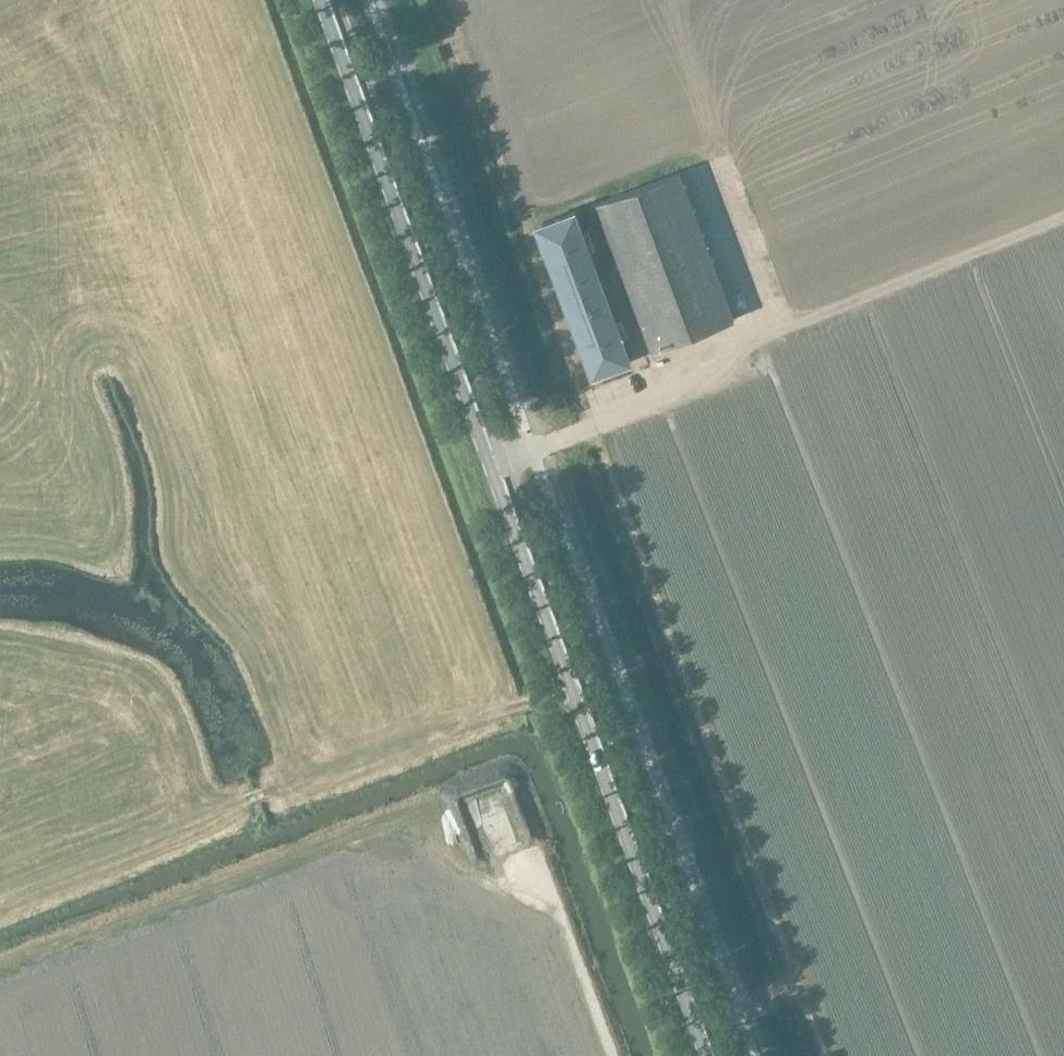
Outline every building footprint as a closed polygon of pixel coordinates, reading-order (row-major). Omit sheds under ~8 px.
[(597,203),(652,349),(735,319),(680,172),(597,203)] [(612,330),(581,248),(588,245),(575,211),(541,224),(552,253),(547,255),(582,347),(587,345),(598,374),(632,362),(619,328),(612,330)]
